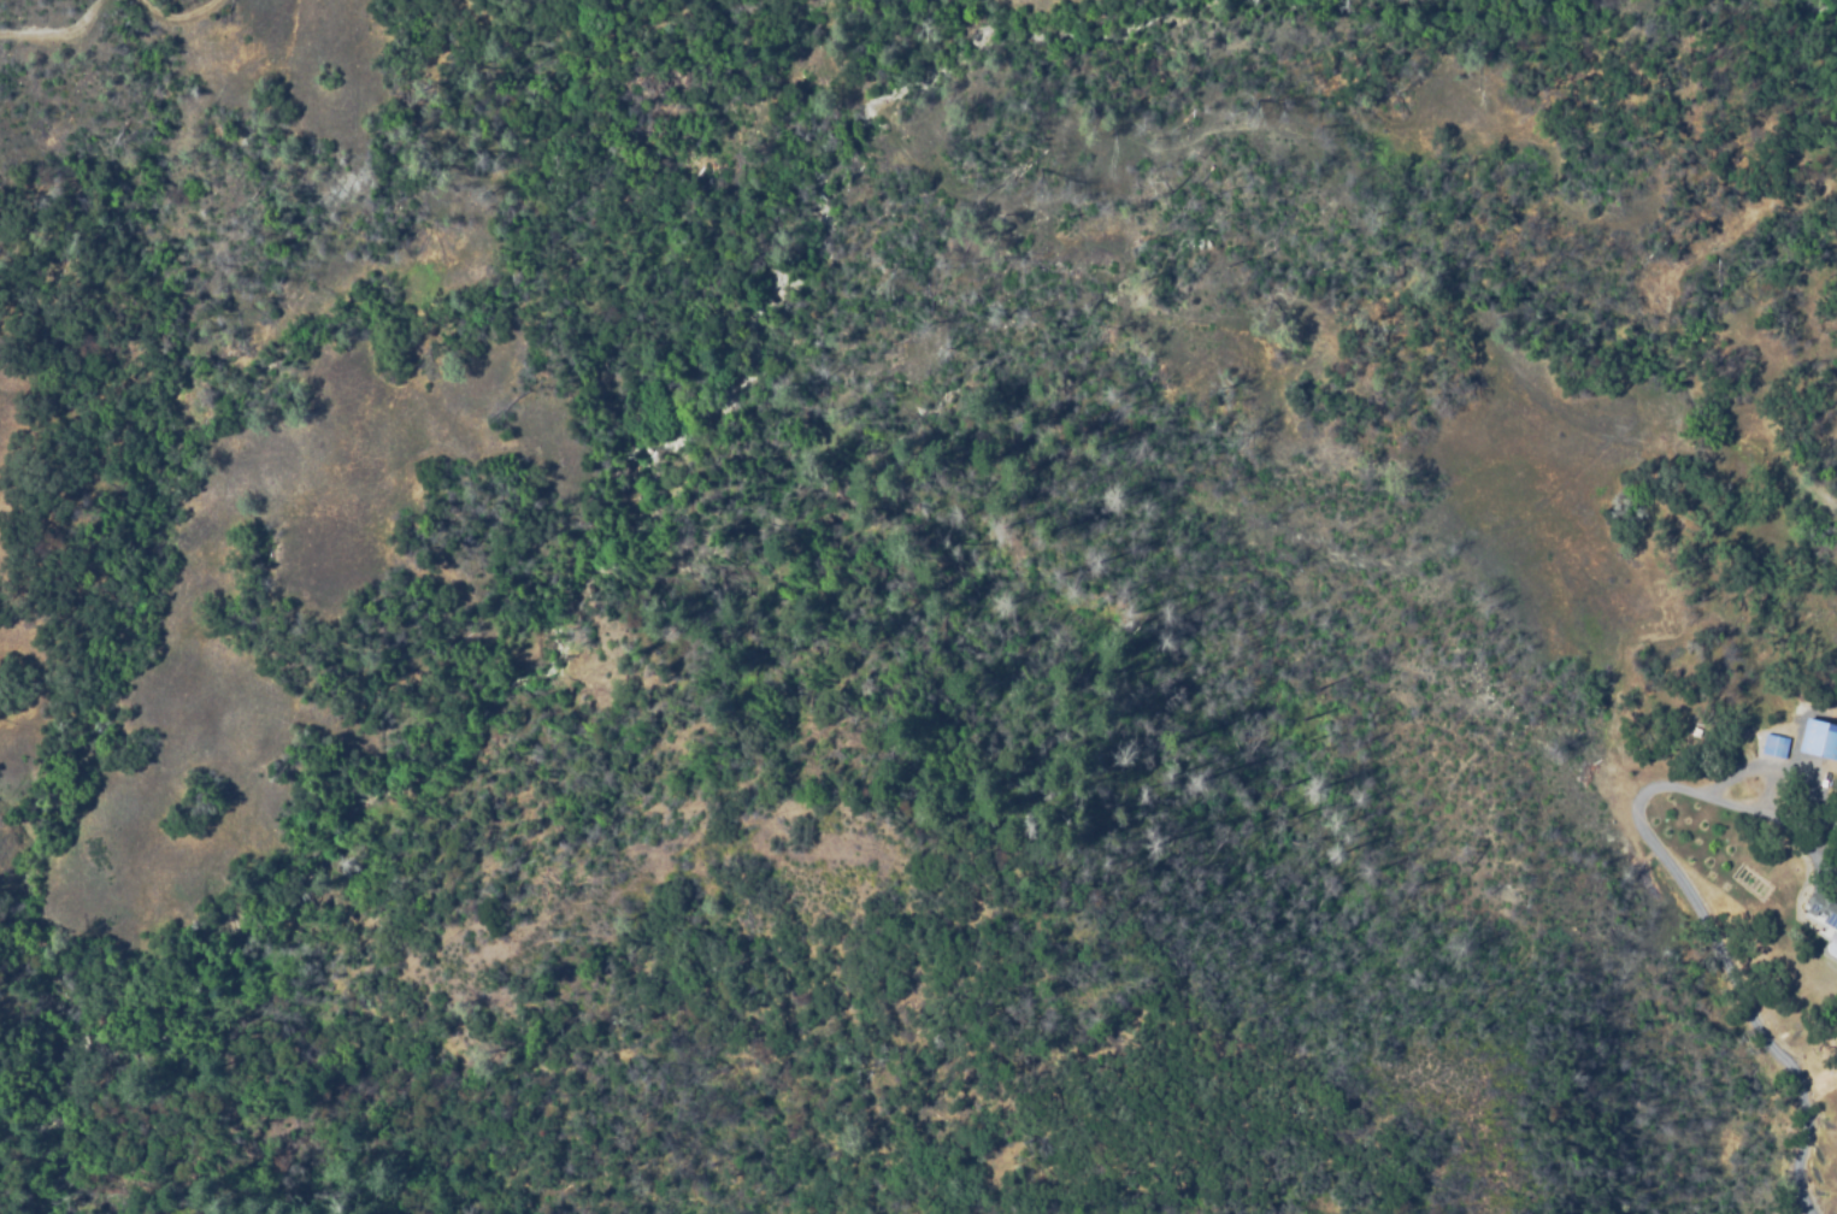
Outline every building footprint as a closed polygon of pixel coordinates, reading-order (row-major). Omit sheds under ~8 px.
[(1804,719),(1836,728),(1836,764),(1796,753),(1804,719)] [(1788,731),(1785,747),(1778,746),(1779,730),(1788,731)] [(1818,888),(1836,899),(1836,933),(1820,923),(1825,917),(1815,910),(1812,917),(1803,912),(1807,906),(1809,901),(1809,900),(1808,898),(1815,886),(1818,888)]
